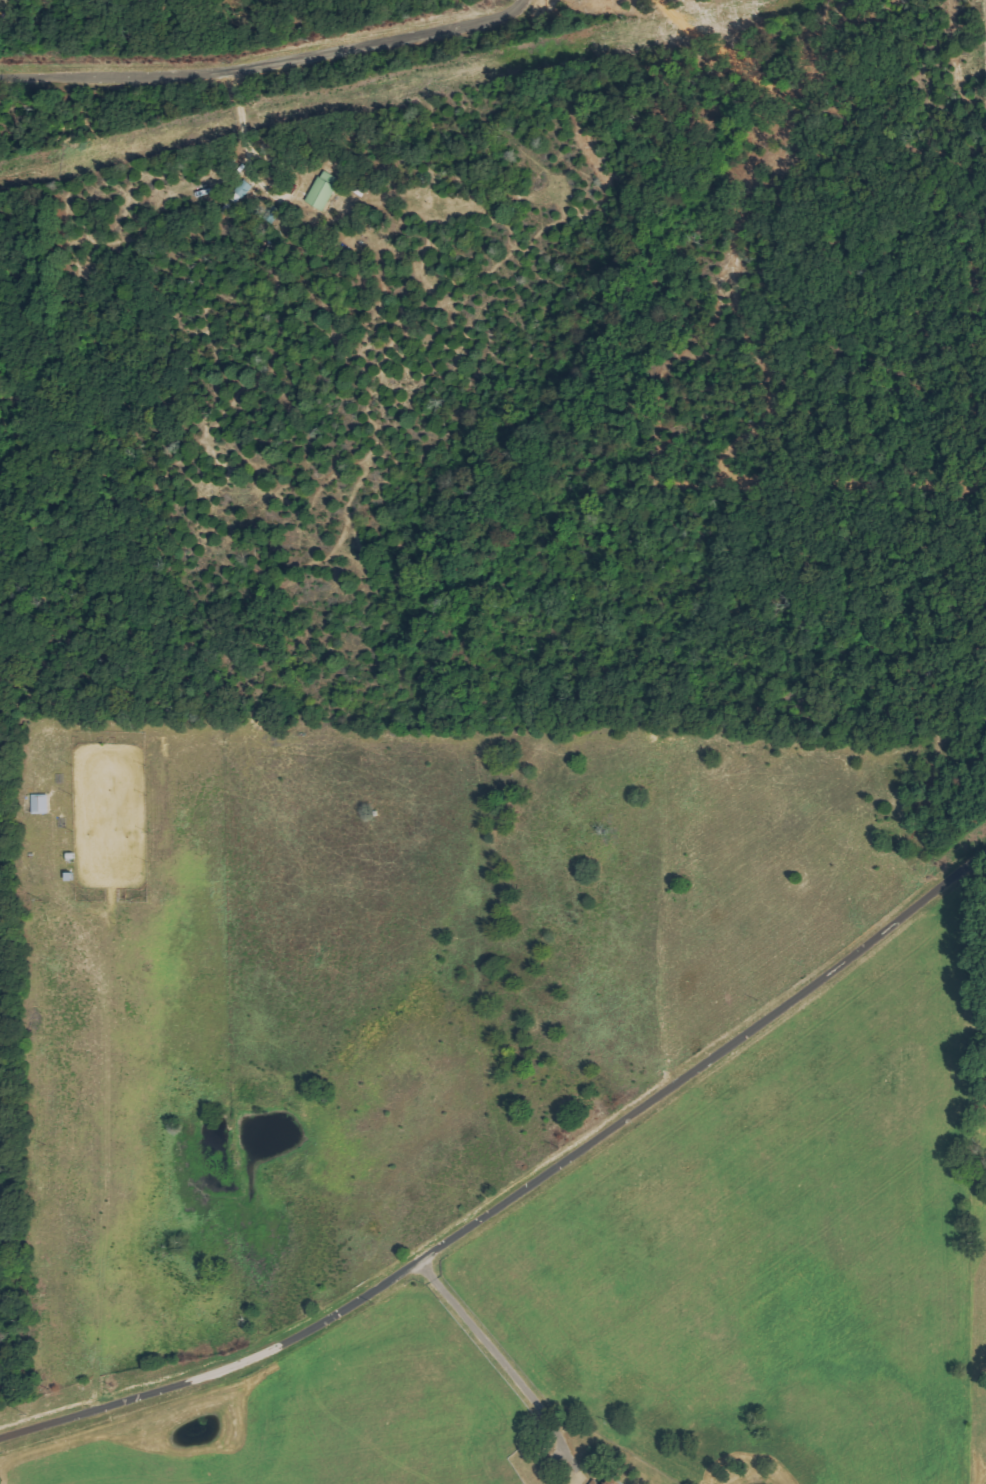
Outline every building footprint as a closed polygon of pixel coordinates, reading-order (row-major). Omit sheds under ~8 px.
[(341,178),(322,170),(309,203),(327,211),(341,178)] [(50,814),(50,795),(34,795),(34,814),(50,814)]
